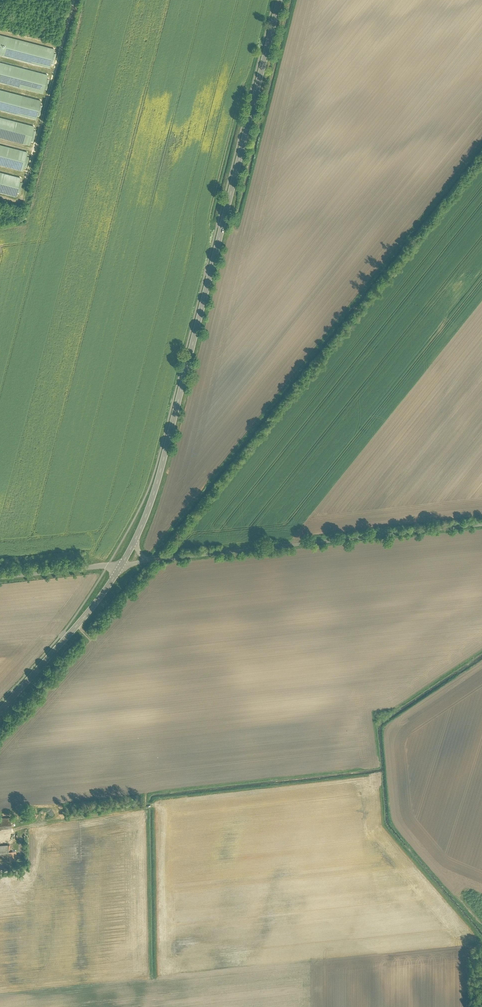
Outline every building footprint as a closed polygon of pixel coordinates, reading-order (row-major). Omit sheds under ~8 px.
[(0,34),(0,55),(49,68),(54,48),(0,34)] [(0,62),(0,83),(43,94),(48,74),(0,62)] [(0,89),(0,110),(36,120),(41,100),(0,89)] [(0,117),(0,138),(29,145),(34,126),(0,117)] [(0,145),(0,165),(22,171),(27,152),(0,145)] [(0,172),(0,193),(16,197),(21,178),(0,172)] [(12,827),(11,817),(0,817),(0,828),(12,827)] [(0,844),(0,859),(16,858),(16,851),(10,851),(9,844),(0,844)]
